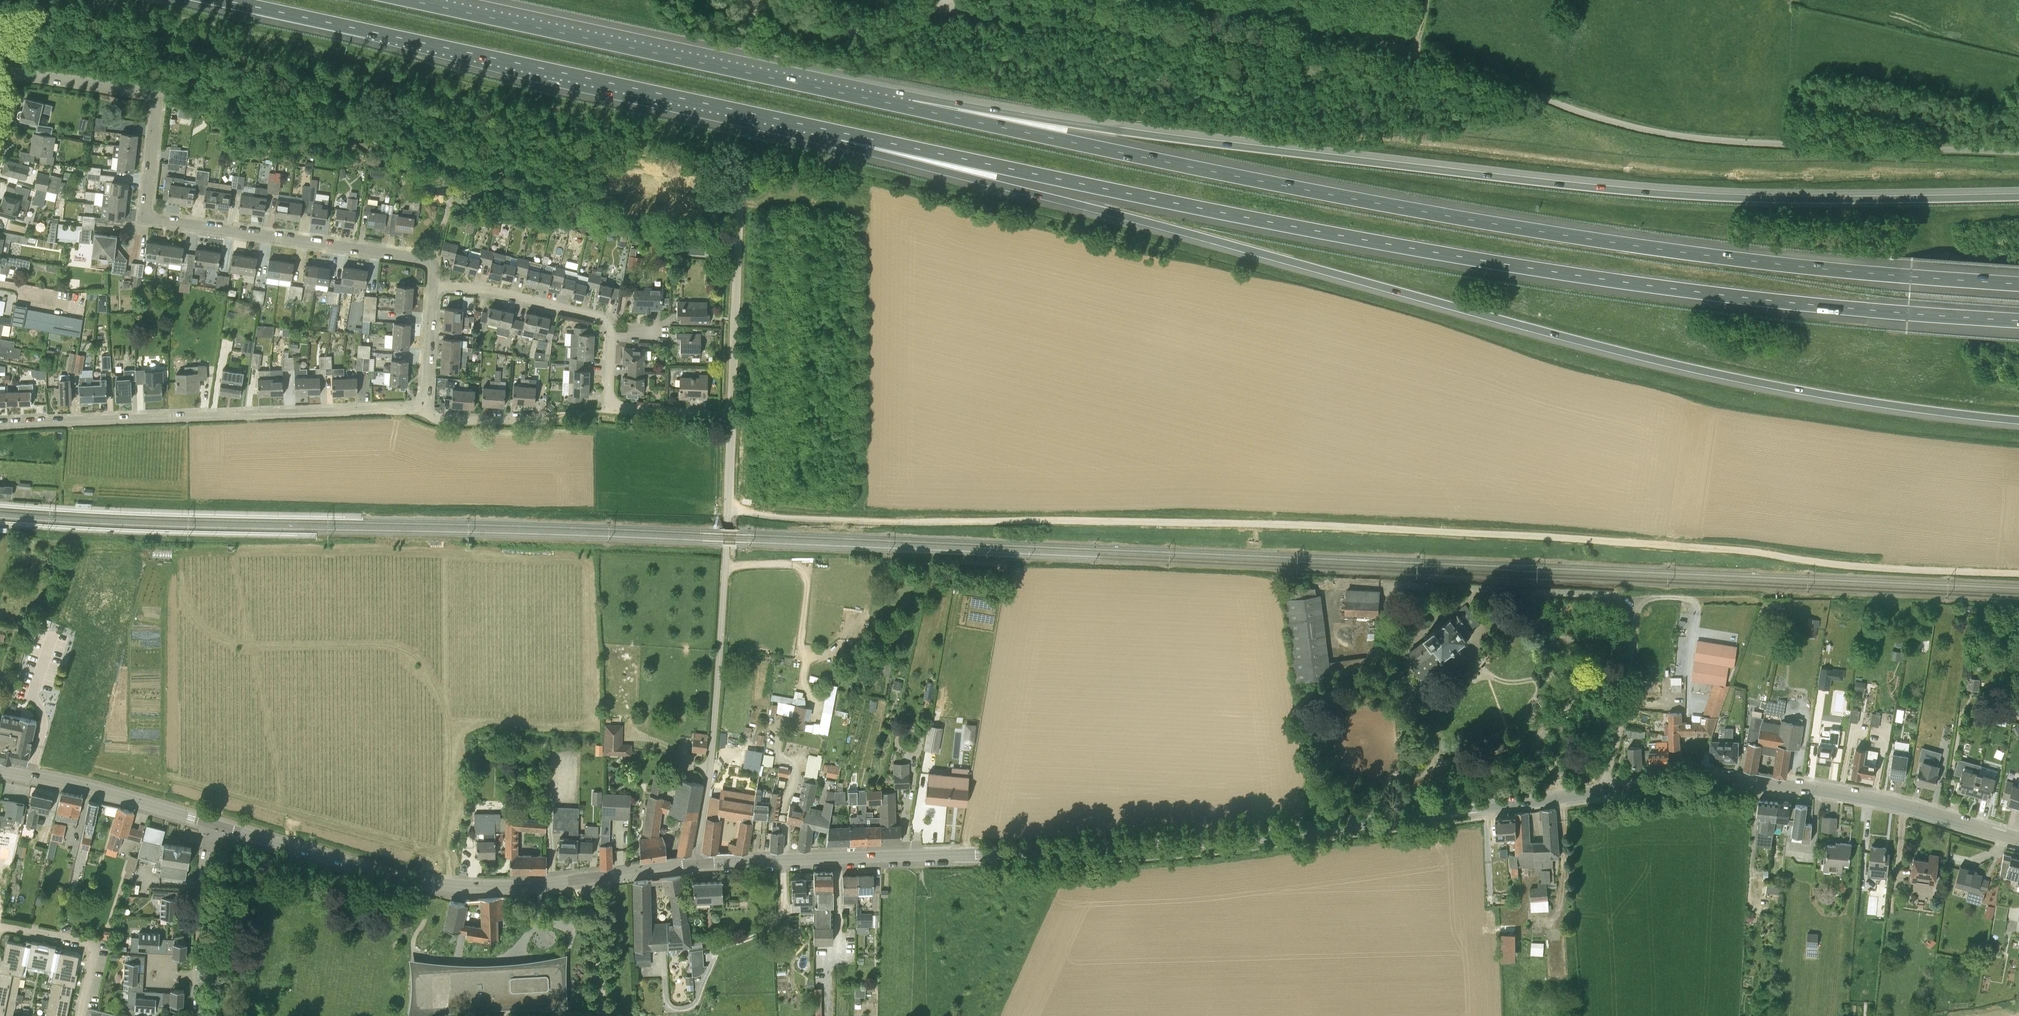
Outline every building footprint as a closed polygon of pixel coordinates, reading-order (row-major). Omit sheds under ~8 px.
[(21,119),(26,120),(39,123),(42,110),(51,112),(53,105),(26,98),(23,110),(21,110),(19,111),(17,116),(19,118),(21,118),(21,119)] [(191,117),(192,109),(180,108),(179,115),(191,117)] [(36,132),(52,134),(53,127),(37,124),(36,132)] [(21,151),(20,159),(34,161),(35,154),(41,155),(40,162),(51,164),(52,156),(51,155),(54,137),(34,133),(32,145),(36,146),(35,153),(21,151)] [(138,135),(121,133),(120,145),(136,147),(138,135)] [(113,156),(135,159),(136,147),(120,145),(120,146),(114,145),(113,156)] [(134,172),(135,159),(113,156),(113,157),(118,158),(117,170),(134,172)] [(186,158),(169,156),(168,162),(186,165),(186,158)] [(7,162),(4,172),(17,175),(16,177),(25,179),(28,165),(8,160),(7,162)] [(182,202),(193,204),(195,193),(201,194),(204,171),(197,170),(195,181),(183,179),(182,185),(184,185),(182,202)] [(205,195),(204,205),(217,207),(221,183),(208,181),(209,171),(204,171),(201,194),(205,195)] [(37,173),(34,188),(37,188),(37,189),(46,191),(58,193),(62,177),(50,175),(50,176),(37,173)] [(106,180),(111,181),(112,175),(100,174),(88,173),(87,179),(99,180),(106,180)] [(221,183),(217,207),(229,209),(232,187),(238,188),(239,176),(232,175),(231,184),(221,183)] [(175,184),(176,177),(166,176),(163,199),(180,202),(182,185),(175,184)] [(273,193),(275,181),(269,180),(268,180),(267,188),(255,186),(254,192),(254,196),(255,196),(253,212),(264,214),(268,192),(273,193)] [(110,193),(127,195),(128,183),(111,181),(110,193)] [(7,186),(5,193),(4,193),(1,204),(0,203),(0,213),(8,215),(8,217),(14,218),(14,216),(25,219),(30,201),(27,200),(30,189),(16,185),(15,189),(7,186)] [(308,198),(310,186),(303,185),(302,197),(303,197),(308,198)] [(317,187),(310,186),(308,198),(314,199),(315,199),(316,193),(317,187)] [(46,191),(37,189),(32,203),(43,206),(46,191)] [(108,206),(126,208),(127,195),(110,193),(108,206)] [(329,195),(316,193),(315,199),(314,199),(311,221),(325,223),(329,195)] [(239,210),(253,212),(255,196),(254,196),(242,194),(239,210)] [(300,219),(303,197),(302,197),(290,196),(289,201),(287,217),(300,219)] [(335,224),(353,227),(357,198),(348,197),(347,209),(338,207),(335,224)] [(287,217),(289,201),(277,200),(275,215),(287,217)] [(376,231),(389,233),(391,218),(393,204),(382,203),(381,205),(366,203),(365,213),(370,214),(368,225),(377,226),(376,231)] [(101,218),(124,220),(126,208),(108,206),(102,205),(101,218)] [(398,218),(391,218),(389,233),(402,234),(403,230),(412,231),(414,220),(417,221),(419,211),(404,208),(403,215),(398,215),(398,218)] [(0,255),(7,256),(10,241),(27,244),(27,242),(36,243),(37,239),(2,232),(1,238),(0,237),(0,255)] [(117,236),(95,233),(92,256),(100,257),(101,263),(108,262),(113,260),(114,260),(115,252),(118,250),(119,249),(116,246),(117,236)] [(160,244),(147,242),(145,258),(157,260),(160,244)] [(452,267),(464,270),(468,256),(456,253),(458,245),(444,242),(441,255),(454,258),(452,267)] [(156,265),(169,267),(170,261),(172,245),(160,244),(157,260),(156,265)] [(172,245),(170,261),(182,263),(184,247),(172,245)] [(208,250),(196,249),(193,265),(206,267),(208,250)] [(485,263),(488,251),(482,249),(479,259),(468,256),(464,270),(476,273),(479,262),(485,263)] [(114,260),(113,260),(112,272),(125,274),(127,259),(118,250),(115,252),(114,260)] [(208,250),(206,267),(218,268),(221,252),(208,250)] [(492,262),(494,256),(494,252),(488,251),(485,263),(491,265),(488,276),(500,279),(500,277),(503,265),(503,264),(492,262)] [(243,273),(245,256),(233,254),(231,271),(243,273)] [(6,273),(6,272),(9,272),(10,265),(29,268),(30,261),(7,256),(0,255),(0,272),(6,273)] [(520,272),(524,259),(518,258),(517,265),(510,263),(512,256),(505,255),(503,264),(503,265),(500,277),(512,280),(514,271),(520,272)] [(629,255),(627,269),(640,272),(643,258),(629,255)] [(257,258),(245,256),(243,273),(255,274),(257,258)] [(268,276),(279,278),(282,261),(269,259),(268,276)] [(542,263),(541,263),(524,259),(520,272),(526,274),(524,283),(536,286),(542,263)] [(282,261),(279,278),(292,279),(294,263),(282,261)] [(141,276),(142,276),(144,264),(137,263),(135,275),(141,276)] [(559,268),(555,268),(554,267),(553,271),(545,269),(546,264),(542,263),(536,286),(548,289),(550,280),(556,281),(559,268)] [(305,281),(316,283),(318,266),(306,265),(305,281)] [(318,266),(316,283),(329,285),(331,268),(318,266)] [(341,283),(353,285),(356,268),(343,266),(341,283)] [(356,268),(353,285),(366,287),(368,270),(356,268)] [(576,280),(577,274),(577,272),(566,270),(559,268),(556,281),(562,282),(562,283),(560,292),(572,295),(571,297),(576,280)] [(180,269),(179,281),(181,282),(181,283),(185,284),(187,270),(180,269)] [(592,288),(596,275),(591,273),(590,277),(577,274),(576,280),(571,297),(583,299),(586,286),(592,288)] [(215,287),(222,288),(223,275),(217,274),(215,287)] [(139,289),(141,276),(135,275),(133,288),(139,289)] [(228,289),(230,276),(223,275),(222,288),(228,289)] [(608,301),(609,297),(612,287),(605,285),(607,277),(596,275),(592,288),(598,289),(596,299),(608,301)] [(181,283),(180,291),(189,292),(190,284),(185,284),(181,283)] [(413,286),(397,285),(396,298),(412,299),(413,286)] [(645,290),(634,290),(634,310),(647,311),(647,308),(661,308),(661,299),(662,299),(663,288),(645,287),(645,290)] [(87,292),(86,298),(94,299),(94,298),(97,298),(98,291),(87,292)] [(340,292),(334,291),(332,303),(338,304),(340,292)] [(107,295),(99,295),(99,302),(107,303),(107,295)] [(363,307),(376,309),(377,296),(364,295),(363,307)] [(411,311),(412,299),(396,298),(395,310),(411,311)] [(332,303),(328,330),(335,331),(339,305),(332,303)] [(680,317),(680,322),(709,324),(709,314),(707,314),(707,303),(692,303),(692,307),(677,306),(676,316),(680,317)] [(24,326),(26,313),(27,307),(15,304),(11,324),(24,326)] [(376,309),(363,307),(363,320),(375,321),(376,309)] [(487,322),(498,325),(502,310),(490,307),(488,313),(482,312),(480,325),(486,326),(487,322)] [(462,309),(445,308),(445,313),(444,313),(445,313),(444,319),(469,321),(471,321),(474,322),(474,321),(474,316),(469,316),(469,317),(462,316),(462,309)] [(509,332),(516,333),(518,320),(512,319),(514,312),(502,310),(498,325),(496,334),(508,336),(509,332)] [(534,336),(538,315),(526,312),(524,322),(518,320),(516,333),(521,335),(521,334),(533,337),(534,336)] [(66,321),(26,313),(24,326),(64,334),(66,321)] [(10,316),(0,315),(0,322),(9,323),(10,316)] [(529,358),(550,361),(552,339),(554,331),(554,329),(555,326),(549,324),(550,318),(538,315),(534,336),(545,339),(546,337),(548,338),(545,353),(536,351),(538,340),(533,339),(529,358)] [(461,332),(461,325),(469,325),(469,321),(444,319),(444,325),(443,325),(443,326),(444,326),(444,330),(461,332)] [(410,336),(411,323),(395,323),(394,335),(410,336)] [(259,325),(258,334),(274,334),(274,325),(259,325)] [(570,344),(593,345),(594,334),(588,334),(588,327),(574,327),(574,333),(570,333),(570,344)] [(700,333),(676,333),(676,340),(680,340),(680,355),(700,356),(700,333)] [(393,347),(409,348),(410,336),(394,335),(393,347)] [(443,343),(442,349),(472,351),(472,347),(459,346),(459,340),(443,338),(443,343),(442,343),(443,343)] [(246,352),(253,353),(254,341),(248,340),(246,352)] [(20,358),(21,348),(11,346),(11,345),(0,343),(0,355),(20,358)] [(569,357),(569,363),(583,364),(583,358),(593,358),(593,345),(570,344),(570,357),(569,357)] [(360,345),(358,345),(357,356),(364,356),(370,357),(371,345),(365,345),(360,345)] [(629,365),(628,370),(644,371),(644,365),(645,365),(645,349),(624,348),(623,364),(629,365)] [(472,351),(442,349),(442,355),(441,355),(442,356),(442,360),(458,361),(459,356),(466,356),(472,354),(472,351)] [(272,395),(283,394),(283,377),(283,370),(289,370),(289,357),(288,357),(288,352),(284,352),(282,355),(282,369),(271,369),(271,378),(272,395)] [(67,371),(74,372),(77,354),(70,353),(67,371)] [(260,368),(262,354),(253,353),(250,366),(260,368)] [(79,354),(77,354),(74,372),(82,373),(85,356),(79,354)] [(111,368),(110,356),(102,356),(102,369),(111,368)] [(308,394),(320,393),(320,379),(324,379),(324,369),(326,369),(326,356),(319,356),(319,368),(315,368),(315,376),(308,376),(308,394)] [(356,370),(363,370),(364,356),(357,356),(356,370)] [(374,357),(370,357),(364,356),(363,370),(373,371),(374,357)] [(407,373),(408,360),(392,360),(391,372),(407,373)] [(458,362),(458,361),(442,360),(441,366),(441,367),(441,371),(458,372),(458,366),(465,367),(465,362),(458,362)] [(583,364),(569,363),(569,370),(569,382),(589,382),(589,371),(583,370),(583,364)] [(199,374),(177,374),(177,391),(187,390),(187,388),(199,388),(199,378),(206,378),(206,367),(198,367),(199,374)] [(117,400),(131,399),(130,381),(136,380),(136,369),(124,370),(124,379),(117,379),(117,400)] [(165,381),(164,369),(145,369),(146,382),(144,382),(145,399),(152,398),(152,397),(162,397),(161,381),(165,381)] [(219,395),(240,398),(244,372),(237,371),(237,372),(230,370),(223,369),(219,395)] [(272,395),(271,378),(271,369),(259,370),(258,395),(272,395)] [(300,369),(295,369),(295,370),(294,370),(294,378),(295,378),(295,394),(308,394),(308,376),(307,376),(307,369),(300,369)] [(622,393),(628,393),(628,398),(638,398),(639,394),(643,394),(644,371),(628,370),(628,377),(623,377),(622,393)] [(391,372),(390,384),(406,385),(407,373),(391,372)] [(93,376),(92,376),(93,402),(101,401),(101,402),(101,400),(107,400),(106,390),(109,390),(108,383),(107,383),(106,378),(106,373),(101,373),(101,379),(100,379),(93,379),(93,376)] [(59,393),(59,403),(71,403),(71,402),(72,402),(72,394),(71,394),(71,379),(70,379),(70,374),(62,374),(60,374),(60,379),(60,387),(56,387),(56,393),(59,393)] [(680,378),(679,398),(689,398),(690,395),(699,395),(699,397),(706,398),(707,376),(700,375),(700,378),(680,378)] [(87,402),(93,402),(92,376),(80,377),(80,384),(77,385),(78,392),(80,391),(81,401),(87,401),(87,403),(87,402)] [(345,394),(358,394),(357,377),(345,378),(345,394)] [(513,384),(512,403),(517,403),(523,403),(525,377),(520,377),(520,384),(513,384)] [(525,377),(523,403),(529,404),(530,404),(535,404),(536,385),(529,385),(529,377),(525,377)] [(332,378),(333,395),(345,394),(345,378),(332,378)] [(483,386),(482,405),(486,405),(487,405),(493,405),(495,380),(491,380),(490,386),(483,386)] [(500,406),(504,406),(505,388),(498,387),(498,380),(495,380),(493,405),(499,406),(500,406)] [(589,382),(569,382),(569,394),(568,394),(568,401),(582,401),(582,395),(588,395),(589,382)] [(457,407),(463,407),(464,383),(460,383),(459,390),(453,389),(451,406),(456,407),(457,407)] [(464,383),(463,407),(469,408),(474,408),(475,390),(468,389),(468,384),(464,383)] [(4,393),(5,405),(18,405),(18,392),(12,393),(12,387),(6,388),(6,393),(4,393)] [(18,392),(18,405),(32,404),(31,392),(25,392),(24,387),(18,387),(18,392)] [(11,496),(12,487),(0,486),(0,495),(1,495),(5,496),(5,495),(11,496)] [(1346,589),(1345,614),(1380,615),(1380,590),(1346,589)] [(1331,674),(1323,593),(1288,597),(1296,677),(1331,674)] [(1777,610),(1785,612),(1786,604),(1779,603),(1777,610)] [(1467,639),(1469,638),(1470,637),(1471,636),(1471,635),(1471,634),(1471,633),(1471,632),(1471,631),(1480,624),(1466,604),(1456,612),(1458,613),(1451,618),(1441,625),(1441,626),(1436,630),(1435,629),(1425,636),(1427,638),(1410,651),(1417,661),(1412,666),(1421,679),(1445,661),(1443,658),(1451,652),(1455,657),(1462,652),(1459,647),(1468,640),(1467,639)] [(1817,627),(1807,625),(1805,635),(1815,637),(1817,627)] [(1922,648),(1929,649),(1930,640),(1922,639),(1922,648)] [(1715,684),(1704,716),(1718,717),(1729,685),(1725,685),(1728,668),(1734,669),(1737,647),(1697,641),(1691,679),(1715,684)] [(1905,652),(1892,650),(1891,659),(1904,661),(1905,652)] [(1821,668),(1818,687),(1830,689),(1833,669),(1821,668)] [(1,685),(11,688),(14,678),(4,675),(1,685)] [(1683,690),(1683,676),(1672,677),(1672,690),(1683,690)] [(1854,690),(1864,693),(1868,682),(1858,679),(1854,690)] [(793,697),(792,704),(793,704),(791,715),(792,715),(790,725),(802,728),(806,707),(804,706),(805,699),(797,698),(793,697)] [(1851,709),(1849,722),(1858,723),(1860,711),(1851,709)] [(33,737),(37,720),(21,717),(20,717),(2,713),(0,724),(0,759),(12,762),(13,759),(28,763),(31,747),(30,746),(33,737)] [(1872,713),(1870,725),(1879,727),(1881,715),(1872,713)] [(1669,715),(1669,748),(1672,748),(1672,750),(1677,750),(1677,748),(1679,748),(1680,734),(1686,734),(1686,723),(1681,723),(1681,715),(1669,715)] [(1701,722),(1686,723),(1686,734),(1711,735),(1718,717),(1704,716),(1704,717),(1701,717),(1701,722)] [(1747,741),(1749,741),(1744,770),(1756,772),(1761,745),(1758,744),(1759,742),(1761,730),(1762,722),(1763,718),(1751,716),(1747,741)] [(1778,748),(1790,750),(1790,747),(1798,748),(1803,725),(1782,721),(1782,725),(1762,722),(1761,730),(1781,733),(1779,745),(1778,748)] [(623,725),(605,724),(603,755),(632,756),(632,744),(622,744),(623,725)] [(829,728),(816,725),(815,733),(827,735),(829,728)] [(1625,728),(1624,736),(1645,739),(1645,731),(1625,728)] [(1711,741),(1711,759),(1715,759),(1715,762),(1724,762),(1725,729),(1719,729),(1719,741),(1711,741)] [(1732,762),(1732,760),(1737,760),(1738,741),(1730,741),(1731,730),(1725,729),(1724,762),(1732,762)] [(1759,742),(1770,743),(1779,745),(1781,733),(1761,730),(1759,742)] [(694,734),(693,740),(692,750),(706,751),(707,735),(694,734)] [(938,737),(928,734),(925,753),(934,755),(938,737)] [(976,736),(967,734),(964,749),(973,751),(976,736)] [(1818,745),(1817,761),(1831,763),(1833,740),(1827,739),(1826,746),(1818,745)] [(1656,742),(1657,752),(1650,753),(1650,764),(1669,763),(1668,752),(1667,752),(1667,745),(1667,741),(1656,742)] [(746,767),(760,767),(760,743),(747,742),(746,767)] [(1642,746),(1628,747),(1629,756),(1626,756),(1626,765),(1636,765),(1636,764),(1642,763),(1642,764),(1642,746)] [(1894,747),(1889,776),(1905,778),(1909,750),(1894,747)] [(1778,748),(1773,775),(1785,777),(1790,750),(1778,748)] [(1861,774),(1865,750),(1855,749),(1852,775),(1853,775),(1853,776),(1854,778),(1858,778),(1859,776),(1861,777),(1861,774)] [(1861,774),(1874,776),(1877,752),(1865,750),(1861,774)] [(809,808),(809,807),(810,804),(812,804),(821,758),(808,756),(799,805),(789,804),(786,821),(801,824),(805,807),(809,808)] [(1980,770),(1980,771),(1981,765),(1958,758),(1954,772),(1960,774),(1959,781),(1960,781),(1958,789),(1968,791),(1968,790),(1974,792),(1980,770)] [(1916,781),(1923,783),(1934,786),(1938,773),(1937,772),(1939,766),(1923,761),(1921,767),(1919,767),(1916,781)] [(826,775),(838,778),(841,766),(828,764),(826,775)] [(790,769),(779,767),(777,775),(789,777),(790,769)] [(954,768),(953,775),(929,773),(928,782),(927,781),(925,800),(950,803),(966,804),(969,769),(954,768)] [(1979,795),(1989,797),(1991,791),(1993,791),(1997,775),(1980,771),(1980,770),(1974,792),(1980,794),(1979,795)] [(653,773),(650,795),(662,797),(665,775),(653,773)] [(893,774),(894,788),(909,788),(908,773),(893,774)] [(673,803),(670,802),(667,812),(677,815),(685,817),(696,819),(703,784),(678,778),(673,803)] [(2000,804),(2007,806),(2008,803),(2018,806),(2018,782),(2018,785),(2015,784),(2016,782),(2007,779),(2000,804)] [(848,803),(857,803),(857,790),(858,785),(853,784),(852,790),(847,790),(848,803)] [(762,818),(767,818),(769,802),(772,791),(765,790),(766,789),(761,788),(761,789),(756,788),(754,800),(754,803),(753,817),(752,822),(750,832),(761,833),(762,818)] [(881,789),(866,790),(866,802),(880,802),(881,802),(881,792),(881,789)] [(845,803),(845,790),(835,791),(835,792),(834,796),(833,804),(845,803)] [(857,790),(857,803),(861,803),(861,813),(857,814),(857,817),(858,843),(866,843),(865,811),(866,812),(866,802),(866,790),(857,790)] [(83,796),(61,791),(58,812),(80,817),(83,796)] [(781,792),(772,791),(769,802),(767,818),(777,819),(781,792)] [(820,828),(828,829),(830,814),(833,804),(834,796),(835,792),(826,791),(822,810),(822,815),(819,828),(820,828)] [(592,792),(592,801),(602,801),(602,792),(592,792)] [(894,792),(881,792),(881,802),(880,802),(880,817),(880,842),(901,842),(900,825),(895,825),(894,792)] [(52,797),(32,793),(26,822),(41,825),(42,819),(35,818),(37,809),(49,811),(52,797)] [(631,795),(603,794),(602,814),(610,814),(630,815),(631,795)] [(657,835),(662,797),(650,795),(644,833),(657,835)] [(709,803),(702,851),(715,853),(717,853),(721,820),(719,820),(720,815),(720,805),(721,799),(710,797),(709,803)] [(753,817),(754,803),(721,798),(721,799),(720,805),(720,815),(742,819),(751,820),(752,822),(753,817)] [(1773,832),(1777,801),(1759,799),(1757,816),(1760,817),(1757,836),(1760,837),(1759,843),(1772,845),(1773,832)] [(11,828),(17,818),(21,819),(24,804),(23,805),(17,803),(17,802),(8,800),(8,801),(5,815),(0,814),(0,826),(11,828)] [(99,802),(90,800),(89,800),(85,819),(88,820),(86,829),(93,831),(99,802)] [(1783,802),(1777,801),(1773,832),(1781,833),(1783,819),(1788,820),(1788,821),(1793,821),(1791,838),(1807,841),(1809,841),(1811,823),(1805,822),(1807,805),(1789,803),(1788,801),(1784,800),(1783,802)] [(119,807),(108,846),(120,849),(123,835),(128,836),(134,811),(119,807)] [(571,836),(571,838),(578,839),(579,808),(555,807),(554,831),(559,831),(559,828),(570,828),(569,836),(571,836)] [(798,849),(809,849),(812,826),(814,827),(817,809),(814,808),(809,807),(809,808),(805,807),(801,824),(798,849)] [(1534,842),(1535,866),(1553,866),(1553,858),(1559,858),(1560,857),(1555,808),(1543,809),(1540,810),(1541,811),(1540,811),(1540,819),(1543,819),(1544,841),(1534,842)] [(872,811),(866,812),(865,811),(866,843),(880,842),(880,817),(873,817),(872,811)] [(1529,868),(1535,867),(1533,842),(1529,842),(1527,811),(1515,813),(1515,817),(1516,837),(1517,837),(1518,855),(1518,868),(1529,868)] [(474,813),(474,833),(484,833),(484,841),(476,841),(477,857),(495,856),(495,830),(504,830),(504,817),(501,817),(500,813),(474,813)] [(600,848),(601,868),(612,866),(611,845),(609,845),(610,814),(602,814),(600,848)] [(828,829),(826,844),(850,843),(850,827),(836,827),(838,815),(830,814),(828,829)] [(510,855),(510,872),(547,872),(547,855),(517,855),(518,829),(546,831),(546,819),(505,816),(505,817),(504,817),(504,830),(505,830),(505,850),(505,854),(505,855),(510,855)] [(1823,816),(1822,830),(1835,832),(1837,818),(1823,816)] [(690,854),(696,819),(685,817),(678,856),(690,854)] [(850,817),(850,827),(850,843),(858,843),(857,817),(850,817)] [(1497,838),(1507,837),(1506,817),(1496,818),(1497,838)] [(1506,817),(1507,837),(1516,837),(1515,817),(1506,817)] [(728,852),(747,852),(750,832),(752,822),(751,820),(742,819),(738,844),(729,844),(728,852)] [(58,825),(54,824),(52,831),(64,833),(66,827),(58,825)] [(145,830),(142,840),(138,855),(155,860),(154,865),(161,867),(160,874),(186,878),(188,863),(189,863),(191,847),(162,843),(164,830),(146,825),(145,830)] [(578,840),(577,856),(591,857),(592,835),(598,835),(598,825),(586,825),(585,840),(578,840)] [(770,851),(782,851),(783,833),(779,833),(779,828),(773,828),(772,833),(772,832),(770,851)] [(84,833),(80,848),(89,850),(93,835),(84,833)] [(666,858),(666,857),(665,843),(663,836),(639,839),(640,861),(665,857),(665,858),(666,858)] [(559,858),(566,858),(577,859),(577,856),(578,840),(578,839),(571,838),(560,838),(559,858)] [(1824,856),(1823,871),(1842,872),(1843,863),(1849,864),(1851,844),(1840,842),(1840,845),(1827,844),(1826,856),(1824,856)] [(1886,847),(1871,846),(1868,873),(1886,875),(1889,853),(1885,852),(1886,847)] [(2004,853),(2000,874),(2006,876),(2018,879),(2018,858),(2004,853)] [(1914,858),(1911,881),(1934,884),(1937,865),(1938,855),(1930,854),(1929,860),(1914,858)] [(125,870),(134,872),(139,857),(129,855),(125,870)] [(1985,892),(1988,881),(1981,878),(1982,875),(1976,873),(1977,871),(1968,868),(1968,871),(1960,868),(1953,892),(1982,900),(1984,891),(1985,892)] [(1554,873),(1554,869),(1541,869),(1541,883),(1551,883),(1551,873),(1554,873)] [(832,942),(832,872),(813,872),(814,879),(814,891),(813,915),(813,924),(813,942),(832,942)] [(688,920),(681,877),(681,875),(664,877),(666,894),(669,893),(671,919),(671,921),(649,922),(649,920),(649,884),(652,884),(652,879),(634,881),(635,964),(645,964),(651,964),(650,949),(692,947),(689,920),(688,920)] [(857,875),(842,876),(843,901),(857,901),(857,875)] [(857,875),(857,901),(858,901),(857,895),(871,894),(872,891),(873,891),(873,875),(857,875)] [(791,894),(793,894),(793,903),(801,903),(801,915),(813,915),(814,879),(805,879),(805,878),(799,878),(797,878),(795,878),(793,878),(791,878),(791,894)] [(722,880),(693,882),(694,901),(709,900),(710,905),(723,904),(722,880)] [(1549,900),(1547,883),(1541,883),(1541,882),(1538,882),(1538,886),(1530,887),(1531,901),(1549,900)] [(1768,884),(1767,895),(1781,896),(1781,884),(1768,884)] [(161,897),(160,918),(181,919),(182,890),(153,889),(153,897),(161,897)] [(498,939),(498,928),(498,919),(503,919),(502,897),(480,898),(481,926),(464,923),(468,904),(464,903),(450,901),(449,900),(449,902),(444,928),(445,928),(466,932),(465,937),(483,940),(498,939)] [(1996,905),(1992,928),(1997,929),(1998,924),(2006,926),(2009,908),(1996,905)] [(308,906),(288,910),(291,921),(310,917),(308,906)] [(856,926),(872,926),(872,914),(856,914),(856,926)] [(1773,926),(1769,926),(1768,934),(1777,935),(1777,931),(1773,930),(1773,926)] [(131,936),(131,951),(138,951),(139,945),(147,945),(147,952),(166,953),(167,938),(160,938),(160,932),(138,931),(138,936),(131,936)] [(1516,959),(1517,931),(1503,931),(1502,959),(1516,959)] [(1808,933),(1807,946),(1818,947),(1818,934),(1808,933)] [(185,943),(184,935),(174,937),(174,939),(167,938),(166,953),(176,954),(176,957),(186,957),(187,943),(185,943)] [(1931,949),(1937,942),(1931,936),(1925,943),(1931,949)] [(73,980),(76,980),(78,973),(76,972),(79,957),(77,954),(60,951),(59,954),(55,953),(56,946),(32,941),(30,948),(26,947),(26,944),(9,941),(7,942),(3,958),(1,957),(0,964),(0,965),(2,965),(0,975),(0,1015),(14,1015),(17,1002),(22,1003),(24,997),(19,996),(22,979),(27,980),(28,975),(23,974),(25,965),(54,971),(52,980),(47,979),(46,984),(52,985),(48,1001),(43,1000),(41,1007),(47,1008),(46,1015),(67,1015),(73,980)] [(1544,943),(1532,942),(1531,954),(1543,955),(1544,943)] [(706,973),(705,948),(692,949),(693,974),(706,973)] [(123,982),(129,983),(129,990),(143,991),(144,972),(137,971),(138,963),(145,963),(145,955),(131,955),(130,962),(124,961),(123,982)] [(564,994),(563,972),(563,971),(563,970),(562,968),(561,967),(560,966),(559,966),(558,965),(557,965),(555,965),(554,965),(553,965),(423,972),(421,972),(419,973),(418,974),(416,975),(415,976),(414,978),(414,979),(415,1000),(415,1002),(415,1003),(416,1004),(417,1005),(418,1006),(419,1007),(420,1008),(422,1008),(423,1008),(556,1002),(558,1002),(559,1001),(560,1001),(561,1000),(562,999),(563,998),(564,997),(564,996),(564,995),(564,994)] [(694,974),(687,975),(688,989),(695,989),(694,974)] [(163,992),(163,1006),(170,1007),(170,1009),(179,1012),(182,1004),(183,1004),(184,989),(174,989),(174,992),(163,992)] [(156,1006),(163,1006),(163,992),(143,991),(129,990),(128,1004),(135,1005),(135,1010),(156,1011),(156,1006)]
